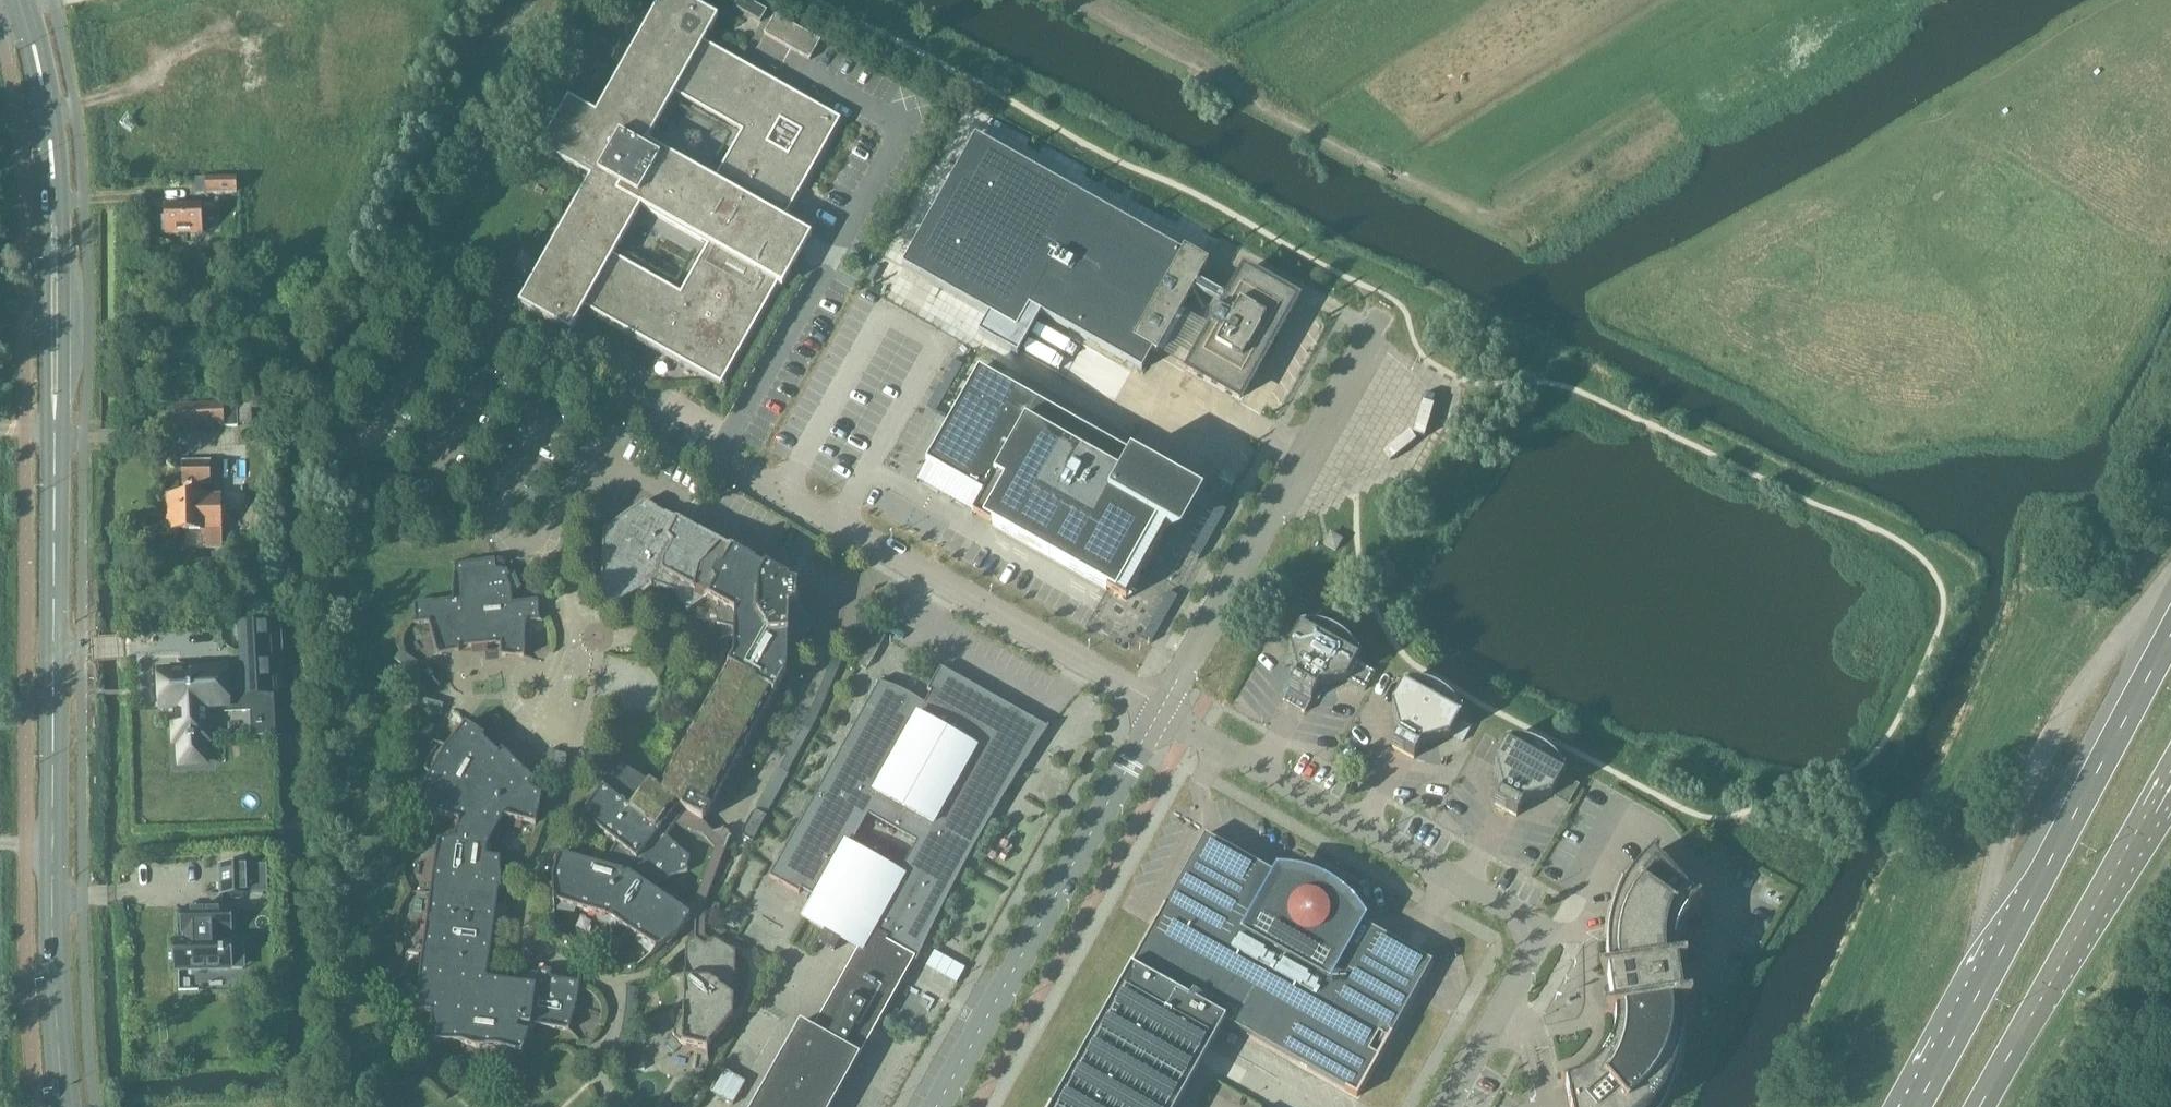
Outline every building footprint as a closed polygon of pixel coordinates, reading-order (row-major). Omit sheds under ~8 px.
[(519,304),(570,334),(584,308),(721,386),(778,285),(782,288),(811,236),(784,221),(841,121),(704,43),(718,18),(686,0),(660,0),(596,115),(568,99),(539,151),(589,179),(519,304)] [(747,0),(737,0),(733,7),(760,23),(767,12),(747,0)] [(821,42),(775,16),(764,35),(810,61),(821,42)] [(1185,249),(1182,253),(976,136),(902,266),(1017,331),(1030,308),(1142,371),(1153,352),(1157,354),(1209,262),(1185,249)] [(207,195),(238,194),(238,181),(207,181),(207,195)] [(215,218),(214,205),(165,207),(165,218),(163,218),(163,232),(166,232),(166,234),(202,233),(202,219),(215,218)] [(1190,370),(1240,399),(1296,300),(1245,271),(1190,370)] [(972,514),(1126,601),(1189,489),(978,370),(926,463),(983,495),(972,514)] [(175,428),(223,425),(222,404),(174,407),(175,428)] [(171,513),(168,516),(168,525),(171,528),(171,533),(173,533),(173,532),(221,531),(221,497),(203,497),(201,497),(200,485),(210,484),(210,463),(183,464),(184,485),(185,485),(186,497),(171,498),(171,513)] [(678,936),(690,918),(695,918),(694,940),(686,946),(682,1045),(707,1050),(733,1017),(736,952),(714,940),(711,942),(704,937),(706,900),(725,850),(729,839),(735,837),(735,836),(728,839),(723,832),(726,826),(722,831),(713,834),(703,823),(787,674),(787,658),(797,654),(800,591),(791,586),(791,584),(645,502),(603,530),(602,567),(672,593),(688,613),(707,600),(718,606),(717,626),(722,627),(721,641),(727,639),(734,641),(733,659),(660,788),(621,766),(609,774),(600,788),(602,789),(581,816),(616,845),(603,868),(559,855),(552,878),(553,911),(574,913),(576,909),(596,915),(599,922),(614,929),(621,926),(639,938),(636,942),(652,956),(678,936)] [(1325,546),(1335,552),(1341,541),(1331,535),(1325,546)] [(410,624),(411,625),(429,624),(429,622),(430,622),(433,657),(427,661),(422,663),(421,663),(421,664),(423,664),(428,662),(434,658),(438,657),(459,651),(459,648),(501,645),(502,657),(524,658),(529,659),(535,661),(540,663),(542,663),(542,661),(540,661),(535,660),(529,658),(524,657),(527,624),(545,622),(545,621),(540,621),(538,602),(513,604),(511,590),(512,590),(507,580),(510,577),(507,571),(496,570),(495,562),(499,562),(499,560),(457,564),(453,561),(452,562),(455,565),(452,601),(414,604),(415,624),(410,624)] [(240,623),(238,623),(238,625),(240,625),(244,696),(273,695),(269,622),(240,624),(240,623)] [(1296,677),(1290,690),(1311,702),(1319,689),(1346,681),(1359,658),(1355,651),(1344,639),(1336,633),(1326,629),(1315,626),(1305,626),(1300,630),(1289,649),(1296,677)] [(204,693),(225,693),(225,657),(160,657),(159,693),(171,693),(171,726),(204,726),(204,693)] [(931,932),(946,902),(962,873),(977,843),(994,814),(1012,785),(1030,756),(1049,728),(1048,727),(1047,728),(940,668),(928,691),(931,693),(924,705),(913,698),(901,691),(889,686),(876,683),(876,684),(878,684),(877,687),(769,877),(799,894),(801,890),(815,898),(803,919),(859,950),(844,976),(814,1031),(801,1024),(754,1106),(832,1106),(860,1057),(915,959),(916,960),(915,962),(917,962),(931,932)] [(1405,684),(1391,707),(1399,735),(1392,748),(1414,760),(1421,747),(1449,739),(1462,716),(1461,713),(1455,705),(1447,697),(1438,691),(1429,687),(1418,684),(1405,684)] [(241,696),(232,697),(233,709),(241,708),(241,697),(241,696)] [(465,725),(447,748),(434,744),(423,757),(428,761),(425,771),(430,776),(427,781),(417,809),(436,820),(438,817),(459,823),(454,839),(438,844),(423,953),(419,982),(419,1014),(431,1014),(432,1044),(460,1044),(477,1050),(495,1048),(522,1057),(531,1026),(569,1031),(578,1003),(580,983),(551,979),(552,971),(539,970),(536,980),(523,983),(523,985),(487,980),(495,919),(497,920),(503,908),(506,908),(508,893),(501,890),(501,860),(486,858),(488,846),(504,819),(536,826),(542,797),(530,790),(534,782),(502,752),(498,755),(483,740),(485,736),(465,725)] [(1507,742),(1494,765),(1502,792),(1495,805),(1516,817),(1524,805),(1552,797),(1564,774),(1560,767),(1557,762),(1550,755),(1541,749),(1534,745),(1526,743),(1517,742),(1507,742)] [(1356,920),(1353,915),(1350,911),(1347,907),(1343,903),(1339,899),(1335,896),(1331,893),(1326,890),(1321,888),(1317,885),(1312,883),(1307,881),(1302,880),(1296,879),(1291,878),(1286,878),(1281,877),(1275,874),(1275,875),(1205,835),(1164,907),(1157,919),(1158,919),(1136,957),(1135,957),(1128,969),(1129,970),(1128,972),(1052,1106),(1177,1106),(1223,1025),(1225,1022),(1345,1090),(1345,1091),(1357,1098),(1392,1035),(1432,963),(1362,924),(1362,923),(1356,920)] [(1655,853),(1648,859),(1640,868),(1636,873),(1630,880),(1623,875),(1621,877),(1623,878),(1618,889),(1614,900),(1611,911),(1610,920),(1608,928),(1607,943),(1608,955),(1609,971),(1604,971),(1605,977),(1607,976),(1609,986),(1605,989),(1604,993),(1606,997),(1608,999),(1611,999),(1612,1009),(1610,1009),(1610,1015),(1615,1014),(1615,1022),(1614,1032),(1611,1041),(1610,1049),(1605,1052),(1600,1058),(1586,1067),(1585,1065),(1583,1066),(1589,1074),(1586,1076),(1583,1077),(1573,1081),(1569,1082),(1563,1084),(1563,1086),(1565,1086),(1570,1106),(1660,1106),(1663,1103),(1671,1086),(1674,1075),(1677,1064),(1680,1050),(1681,1037),(1680,1005),(1685,1004),(1684,999),(1682,999),(1677,966),(1679,966),(1679,960),(1674,961),(1673,956),(1674,945),(1677,935),(1681,928),(1686,921),(1687,922),(1689,921),(1684,917),(1691,910),(1698,903),(1696,901),(1695,902),(1655,857),(1657,855),(1655,853)] [(222,895),(248,894),(247,866),(221,867),(222,895)] [(222,952),(221,933),(230,932),(230,911),(197,911),(186,911),(183,911),(183,933),(186,933),(186,942),(176,942),(176,970),(222,969),(222,958),(224,958),(224,952),(222,952)]
